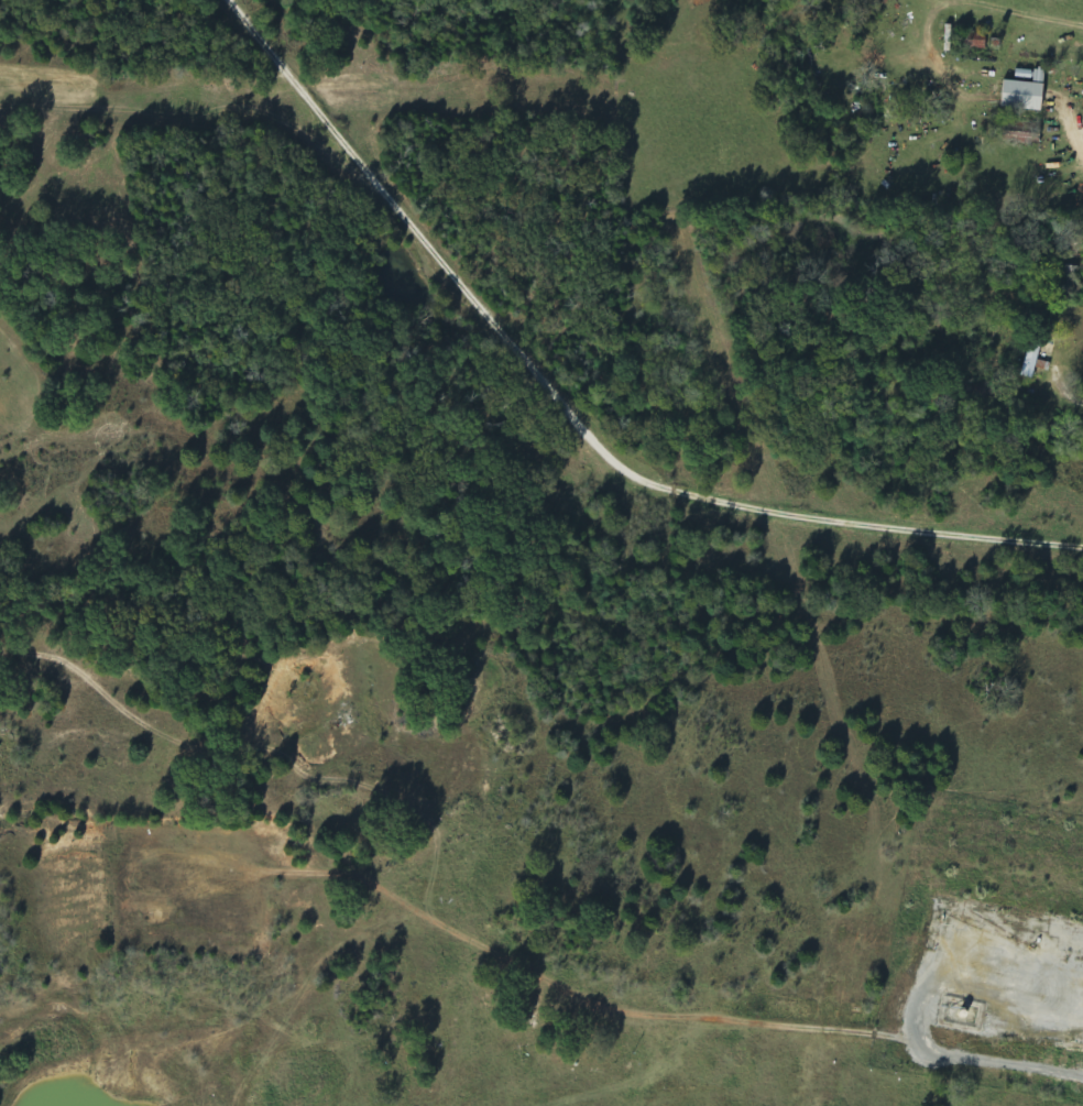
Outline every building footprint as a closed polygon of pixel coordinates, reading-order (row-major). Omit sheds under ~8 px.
[(1000,107),(1040,112),(1046,71),(1035,69),(1033,83),(1004,80),(1000,107)] [(1021,376),(1033,379),(1041,346),(1029,343),(1021,376)]
